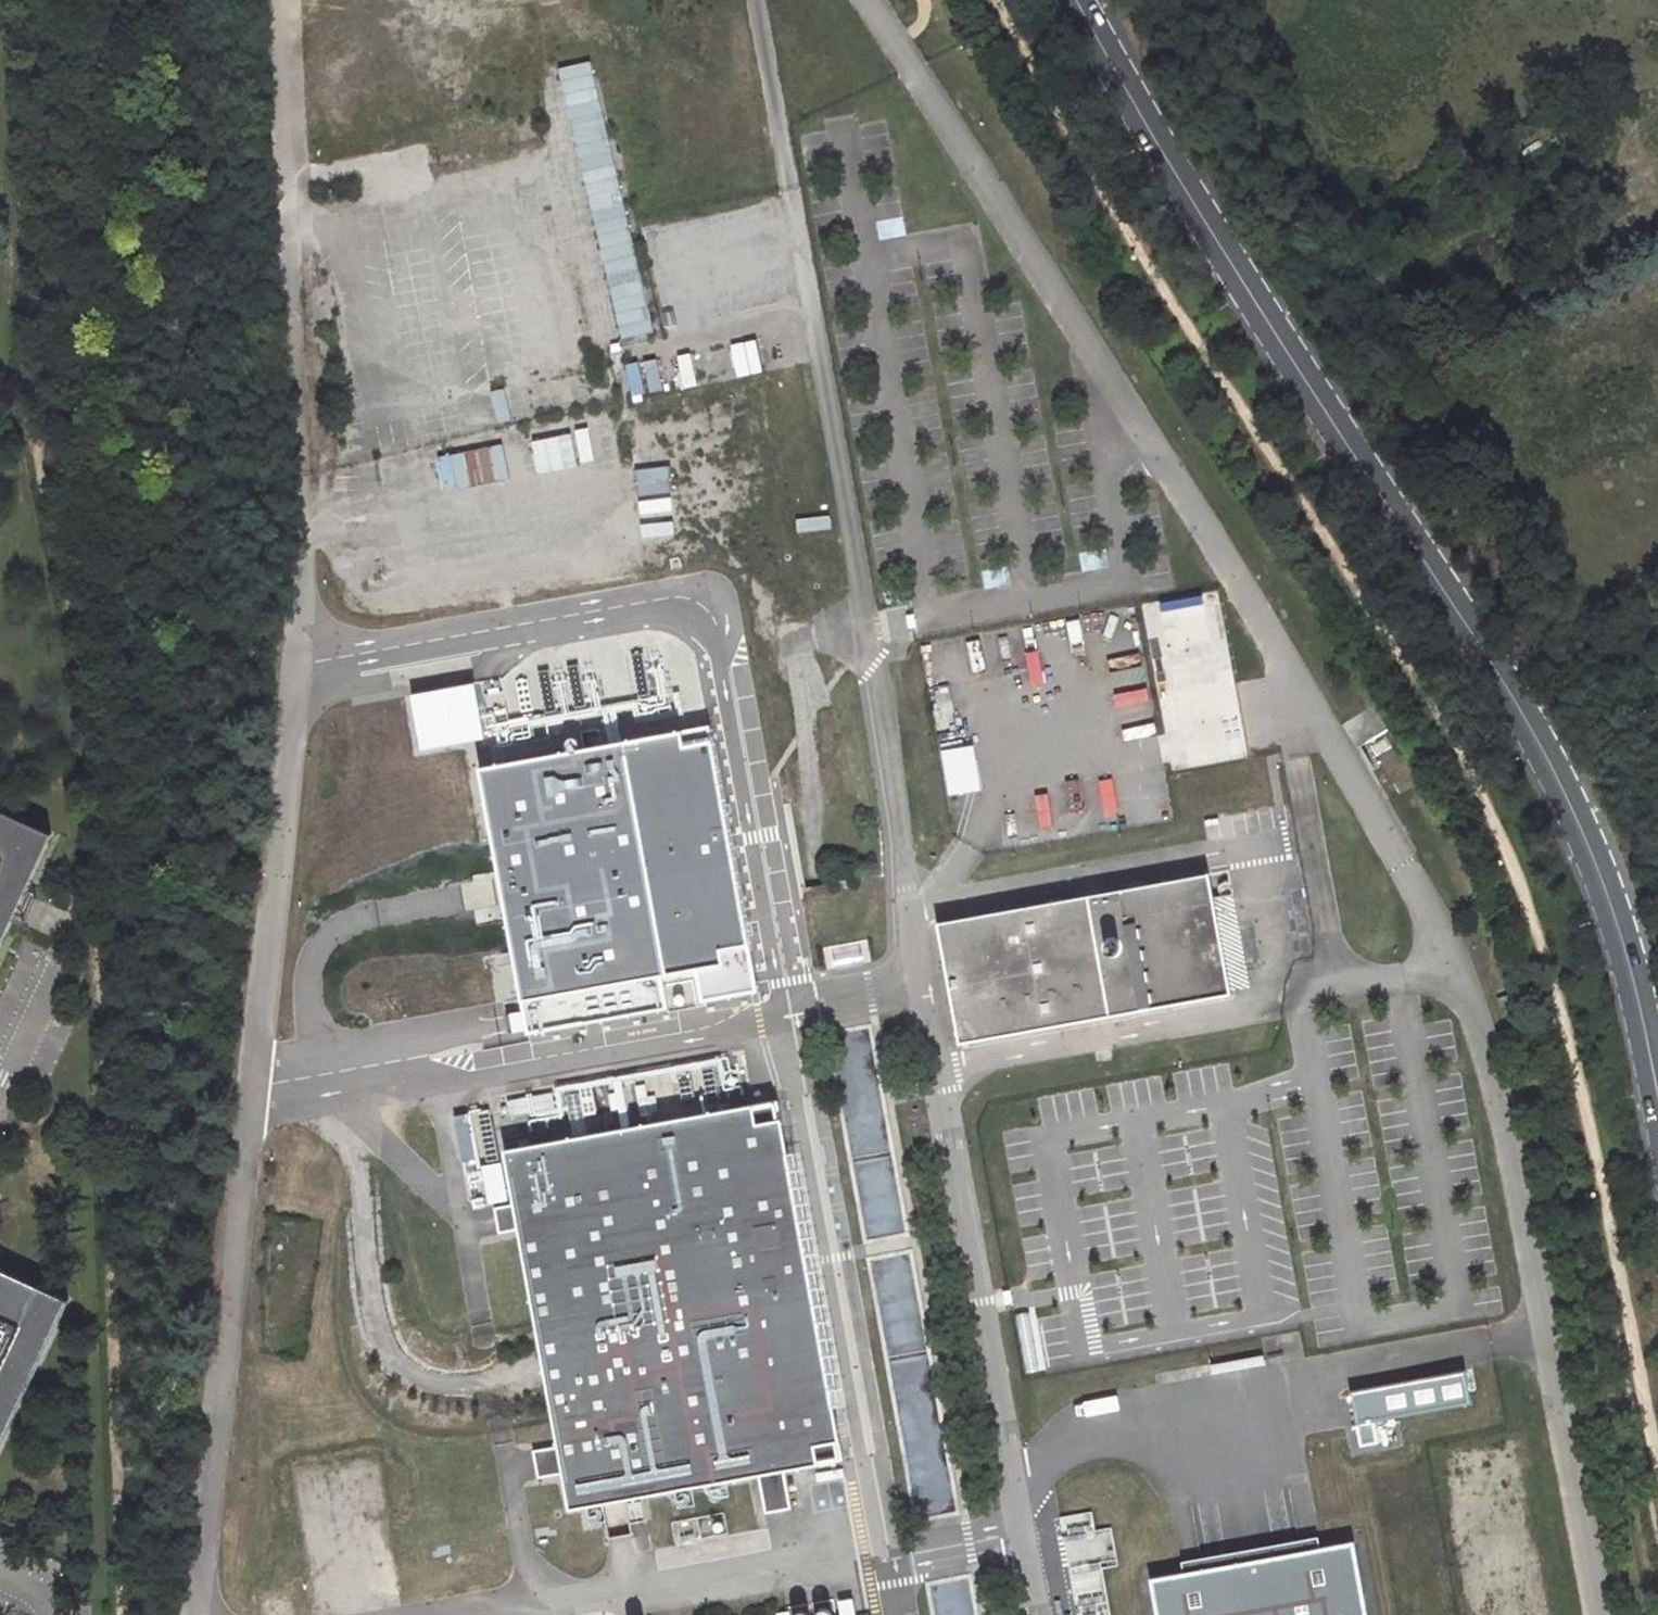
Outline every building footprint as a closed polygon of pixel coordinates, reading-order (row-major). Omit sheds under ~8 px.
[(648,337),(591,61),(559,68),(616,343),(648,337)] [(507,119),(453,123),(455,156),(509,153),(507,119)] [(592,391),(564,254),(498,268),(526,404),(592,391)] [(470,684),(403,697),(414,753),(481,741),(470,684)] [(751,998),(710,730),(473,765),(514,1033),(751,998)] [(972,746),(939,750),(944,796),(977,793),(972,746)] [(54,823),(0,799),(0,943),(54,823)] [(1214,869),(941,917),(963,1040),(1236,992),(1214,869)] [(787,1467),(845,1457),(781,1097),(508,1145),(518,1199),(497,1203),(502,1229),(522,1225),(560,1442),(535,1446),(540,1474),(565,1470),(572,1505),(761,1472),(768,1510),(794,1506),(787,1467)] [(58,1290),(0,1264),(0,1419),(58,1290)] [(1216,1364),(1217,1373),(1271,1363),(1269,1354),(1216,1364)] [(1354,1443),(1386,1439),(1384,1419),(1466,1407),(1462,1375),(1347,1391),(1354,1443)] [(380,1550),(376,1517),(383,1516),(377,1459),(342,1463),(353,1553),(380,1550)] [(326,1466),(292,1468),(297,1560),(331,1558),(326,1466)] [(1357,1542),(1152,1577),(1159,1614),(1369,1614),(1357,1542)]
